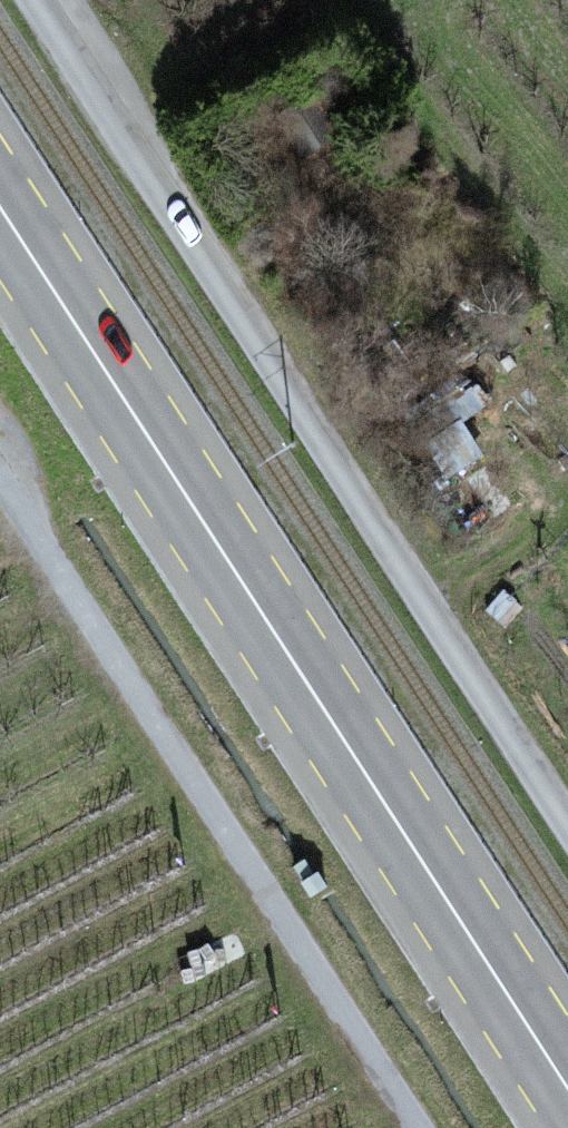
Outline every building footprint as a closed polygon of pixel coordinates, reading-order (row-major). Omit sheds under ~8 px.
[(332,138),(309,105),(286,121),(308,154),(332,138)] [(484,404),(464,375),(408,414),(450,474),(480,453),(458,422),(484,404)]
